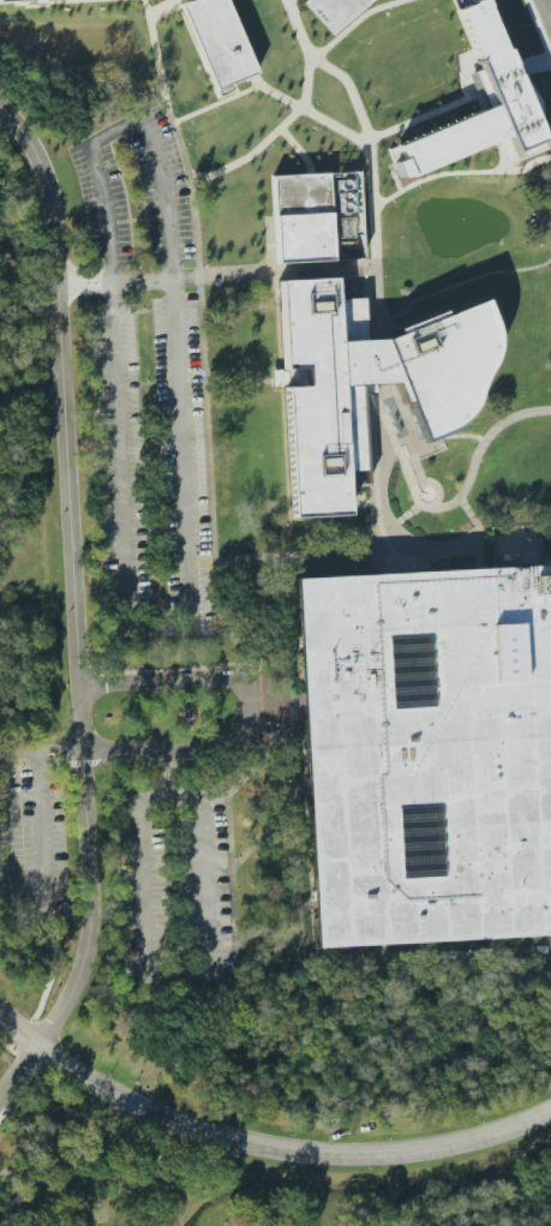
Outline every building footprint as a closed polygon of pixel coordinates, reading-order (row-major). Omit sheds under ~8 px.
[(251,65),(222,0),(177,0),(209,83),(251,65)] [(327,28),(357,0),(304,0),(327,28)] [(471,1),(474,0),(484,0),(504,48),(505,48),(520,82),(549,148),(511,163),(501,138),(408,178),(407,174),(399,178),(393,162),(401,159),(396,145),(487,107),(493,104),(486,88),(480,90),(477,82),(471,84),(467,74),(479,70),(475,61),(478,60),(456,10),(471,4),(471,1)] [(274,216),(330,213),(333,261),(276,263),(274,216)] [(333,279),(276,281),(282,370),(271,371),(271,382),(271,388),(283,387),(289,520),(348,518),(346,472),(367,471),(363,385),(372,387),(373,395),(377,395),(383,395),(383,385),(394,385),(403,406),(408,403),(423,442),(439,435),(454,429),(473,411),(478,391),(484,375),(493,359),(497,340),(495,324),(485,300),(384,339),(337,341),(333,279)] [(547,563),(550,628),(550,935),(315,946),(301,706),(294,578),(371,573),(396,572),(430,569),(472,567),(479,567),(484,567),(547,563)]
